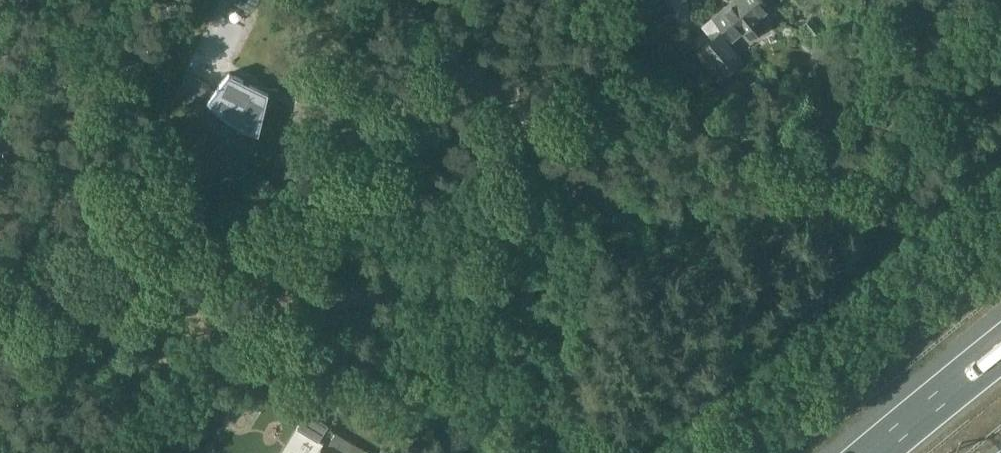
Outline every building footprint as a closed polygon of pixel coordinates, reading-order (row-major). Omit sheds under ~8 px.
[(252,9),(256,0),(235,0),(252,9)] [(712,15),(731,38),(742,30),(748,37),(765,24),(759,16),(770,7),(764,0),(730,0),(712,15)] [(720,31),(698,48),(716,70),(737,52),(720,31)] [(228,70),(214,87),(189,75),(178,97),(192,105),(201,88),(207,96),(206,97),(221,111),(222,111),(233,116),(228,125),(230,126),(232,121),(250,129),(259,112),(262,113),(267,95),(240,82),(242,79),(243,78),(228,70)] [(728,106),(740,95),(748,88),(747,88),(739,77),(717,94),(728,106)] [(760,77),(751,83),(752,84),(756,90),(757,90),(765,84),(765,83),(760,77)] [(706,106),(713,114),(717,111),(710,103),(706,106)] [(722,109),(709,119),(714,125),(727,115),(722,109)] [(297,428),(318,441),(327,425),(307,412),(297,428)] [(324,443),(318,452),(340,452),(324,443)]
